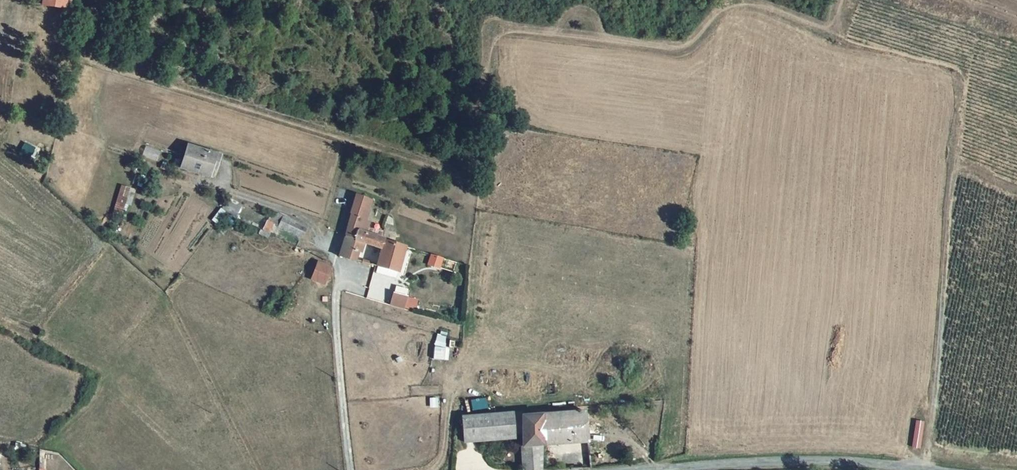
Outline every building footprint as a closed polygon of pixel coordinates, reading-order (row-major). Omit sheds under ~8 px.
[(219,155),(189,146),(182,167),(212,176),(219,155)] [(122,188),(114,214),(124,217),(132,191),(122,188)] [(356,196),(344,235),(358,239),(360,232),(365,234),(367,227),(362,226),(370,200),(356,196)] [(225,209),(235,216),(240,208),(231,202),(225,209)] [(264,229),(271,232),(274,225),(301,238),(306,227),(283,217),(269,219),(264,229)] [(340,247),(338,255),(355,260),(358,249),(361,249),(363,241),(380,246),(382,239),(365,234),(360,232),(358,239),(344,235),(340,247)] [(380,246),(374,267),(395,273),(402,249),(381,243),(380,246)] [(402,249),(395,273),(402,275),(409,251),(402,249)] [(427,264),(441,269),(444,258),(431,254),(427,264)] [(310,280),(326,285),(332,265),(317,260),(310,280)] [(416,311),(418,298),(393,293),(390,306),(416,311)] [(446,360),(446,336),(435,335),(435,359),(446,360)] [(463,415),(465,442),(516,439),(515,435),(522,434),(525,469),(544,469),(543,447),(541,415),(523,416),(524,428),(522,428),(521,411),(463,415)] [(541,415),(543,447),(588,444),(586,412),(541,415)]
